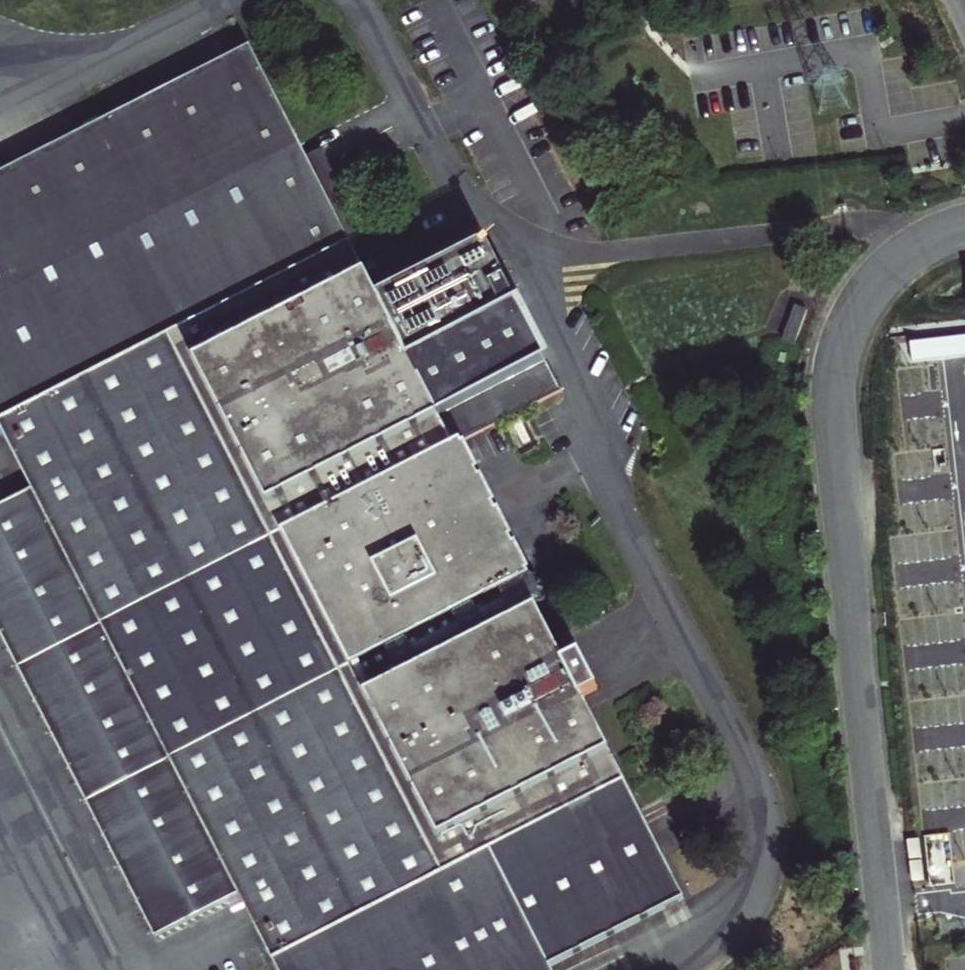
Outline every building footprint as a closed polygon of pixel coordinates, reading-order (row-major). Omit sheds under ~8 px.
[(251,49),(0,177),(0,417),(349,242),(251,49)] [(581,698),(597,690),(579,656),(564,664),(519,577),(528,572),(513,545),(505,549),(501,541),(509,537),(496,511),(488,516),(485,509),(493,505),(479,478),(471,482),(468,476),(476,472),(462,445),(562,390),(482,235),(371,288),(349,242),(0,417),(0,430),(31,491),(0,507),(0,636),(160,937),(238,895),(276,969),(551,969),(550,968),(490,850),(624,782),(581,698)] [(795,306),(783,340),(795,345),(807,311),(795,306)] [(624,782),(490,850),(550,968),(684,901),(624,782)]
